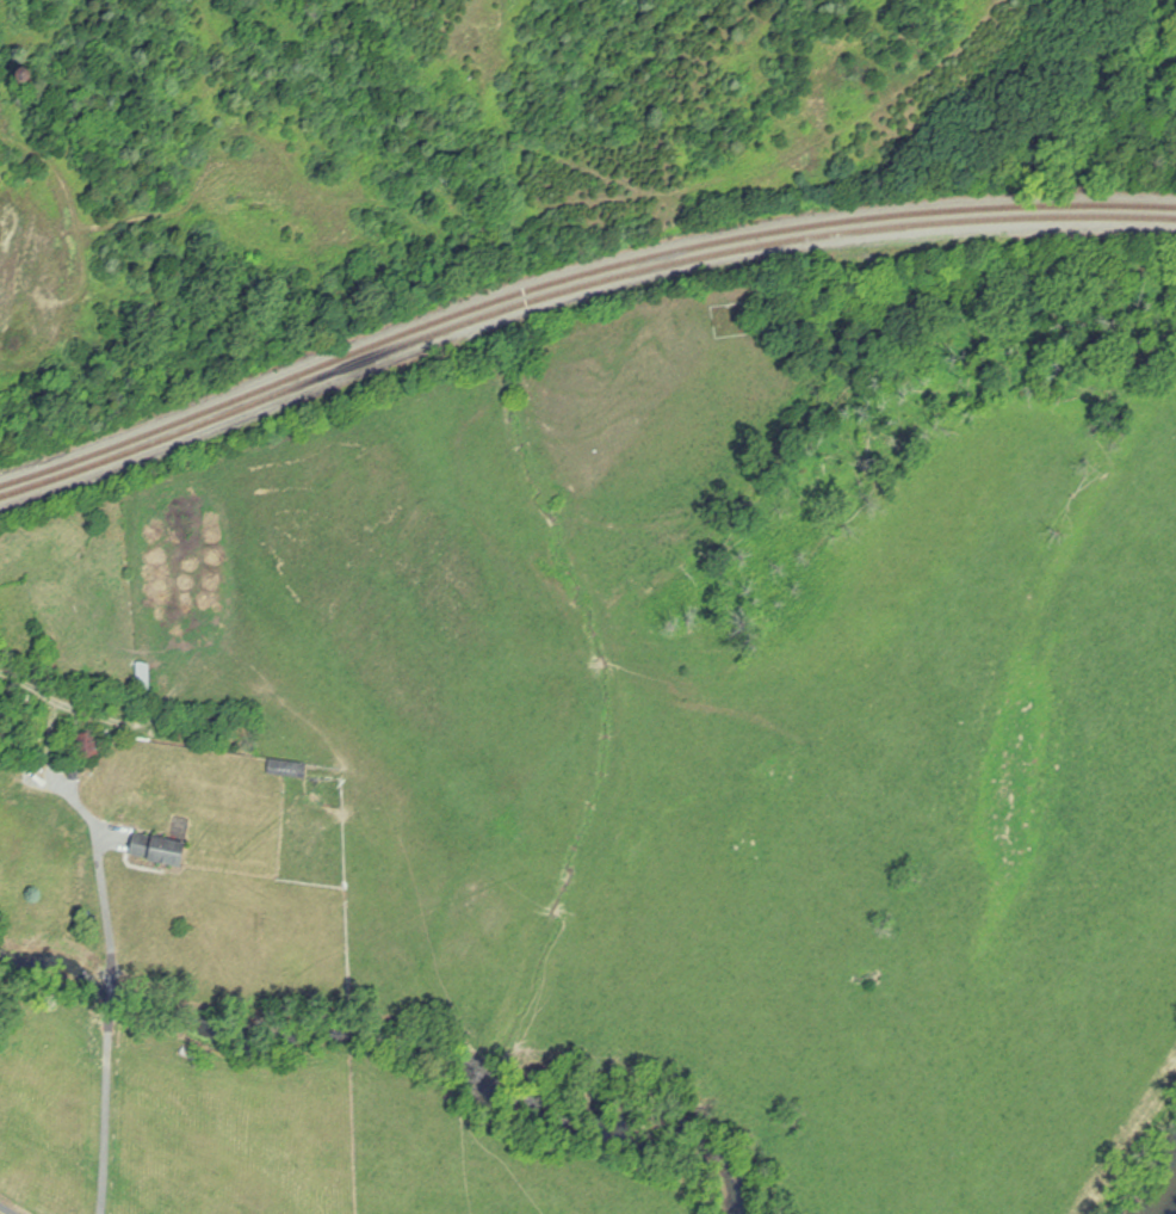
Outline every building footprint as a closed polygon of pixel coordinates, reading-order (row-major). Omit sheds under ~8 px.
[(307,776),(307,762),(271,762),(271,776),(307,776)] [(132,858),(183,867),(187,842),(136,833),(132,858)]
